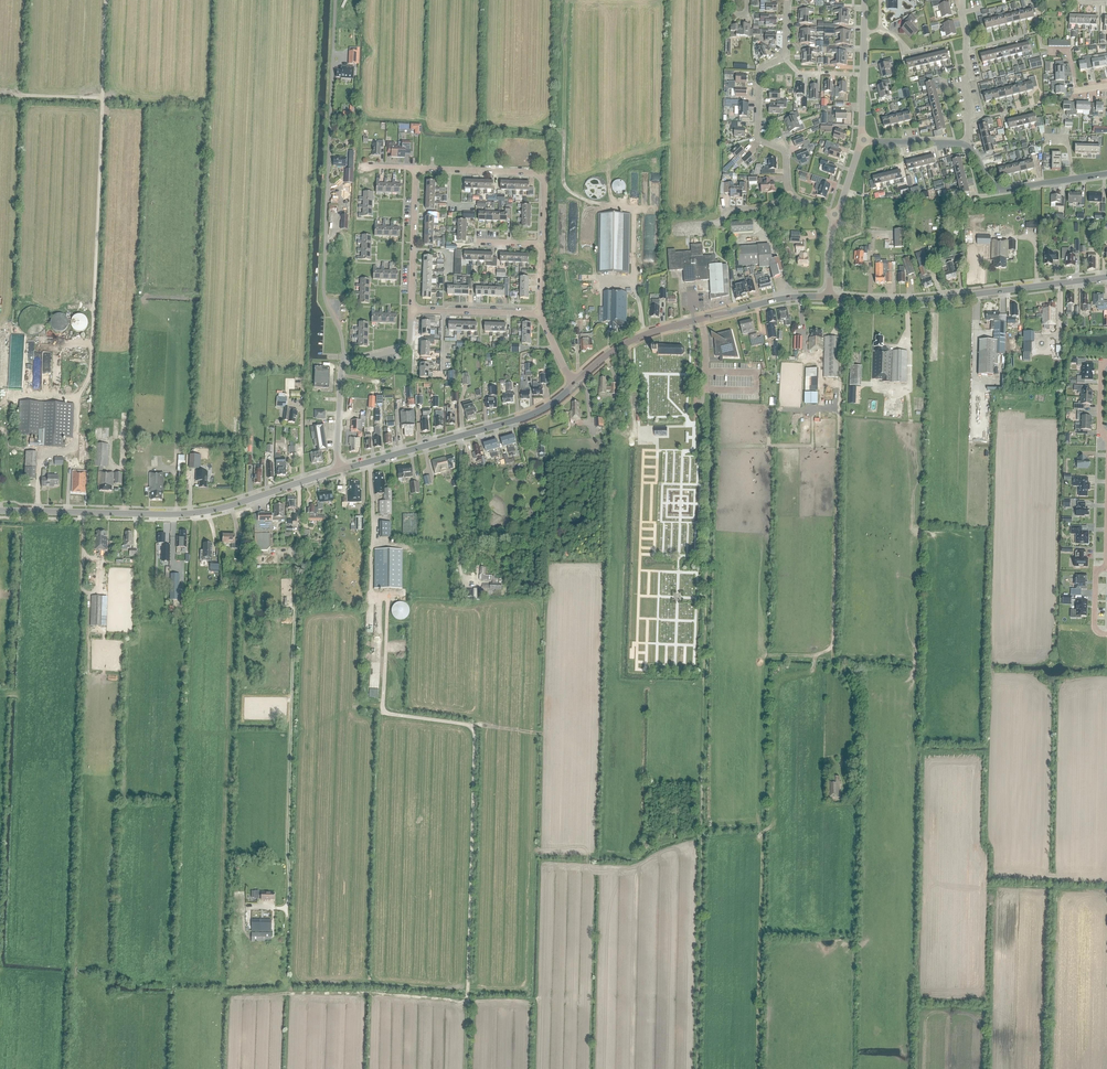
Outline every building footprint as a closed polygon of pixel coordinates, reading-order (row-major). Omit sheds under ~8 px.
[(761,7),(764,7),(763,11),(766,11),(777,12),(777,4),(770,4),(770,0),(768,0),(761,0),(761,7)] [(888,10),(897,10),(897,0),(888,0),(888,10)] [(931,1),(932,7),(939,6),(942,18),(951,16),(948,3),(943,4),(942,0),(931,1)] [(1012,14),(1011,15),(1013,23),(1020,21),(1018,13),(1019,13),(1018,8),(1017,9),(1015,2),(1011,3),(1012,8),(1014,8),(1015,14),(1012,14)] [(1025,11),(1027,20),(1034,18),(1033,14),(1035,13),(1034,9),(1033,9),(1031,5),(1029,6),(1030,10),(1026,11),(1025,11)] [(1023,12),(1019,13),(1018,13),(1020,21),(1027,20),(1025,11),(1026,11),(1025,7),(1022,7),(1023,12)] [(1010,15),(1005,16),(1004,16),(1006,25),(1013,23),(1011,15),(1012,14),(1011,10),(1008,11),(1010,15)] [(1003,17),(999,18),(997,18),(1000,26),(1006,25),(1004,16),(1005,16),(1004,12),(1002,12),(1003,17)] [(996,18),(992,19),(991,20),(993,28),(1000,26),(997,18),(999,18),(997,13),(995,14),(996,18)] [(776,19),(776,18),(769,18),(769,15),(755,14),(755,19),(762,20),(762,23),(766,23),(766,26),(776,26),(776,22),(777,22),(777,19),(776,19)] [(916,19),(912,14),(909,17),(903,22),(905,24),(902,28),(911,38),(918,32),(909,23),(912,20),(913,22),(916,19)] [(991,20),(992,19),(991,15),(988,16),(989,20),(984,21),(983,17),(978,18),(980,25),(984,24),(986,30),(993,28),(991,20)] [(1068,24),(1068,29),(1071,29),(1071,25),(1075,25),(1076,25),(1077,16),(1069,16),(1069,24),(1068,24)] [(1075,25),(1075,29),(1078,30),(1078,25),(1082,25),(1083,25),(1084,17),(1077,16),(1076,25),(1075,25)] [(1090,25),(1090,17),(1084,17),(1083,25),(1082,25),(1082,30),(1084,30),(1085,25),(1089,25),(1090,25)] [(1090,17),(1090,25),(1089,25),(1089,30),(1091,30),(1092,26),(1097,26),(1098,17),(1090,17)] [(947,37),(956,34),(953,21),(943,24),(944,27),(942,28),(941,30),(941,32),(943,33),(946,32),(947,37)] [(930,24),(932,31),(940,29),(938,22),(930,24)] [(750,24),(743,24),(743,26),(738,26),(731,26),(730,37),(737,37),(737,36),(740,36),(750,37),(750,29),(750,24)] [(775,41),(776,41),(776,34),(768,33),(768,30),(753,30),(753,35),(765,35),(765,41),(770,41),(770,44),(771,45),(774,45),(775,44),(775,41)] [(768,47),(761,43),(759,46),(760,48),(756,50),(757,52),(756,53),(757,55),(758,55),(760,59),(766,56),(764,50),(765,49),(767,50),(768,47)] [(1028,43),(1021,45),(1023,53),(1024,53),(1028,52),(1030,56),(1032,56),(1031,51),(1030,51),(1028,43)] [(1021,45),(1014,46),(1016,55),(1017,55),(1022,54),(1023,58),(1025,57),(1024,53),(1023,53),(1021,45)] [(1014,46),(1008,48),(1010,56),(1011,56),(1015,55),(1016,60),(1018,59),(1017,55),(1016,55),(1014,46)] [(837,54),(837,58),(846,58),(846,51),(837,51),(837,48),(827,48),(827,53),(827,54),(831,54),(837,54)] [(1008,48),(1001,50),(1003,58),(1004,58),(1008,57),(1009,61),(1012,61),(1011,56),(1010,56),(1008,48)] [(1001,50),(994,51),(996,60),(997,60),(1001,59),(1002,63),(1005,62),(1004,58),(1003,58),(1001,50)] [(357,52),(349,51),(348,64),(356,64),(357,52)] [(947,51),(940,53),(942,61),(943,61),(947,60),(948,64),(951,64),(950,59),(949,59),(948,58),(951,57),(950,51),(947,52),(947,51)] [(994,51),(987,53),(989,61),(990,61),(994,60),(995,65),(998,64),(997,60),(996,60),(994,51)] [(935,63),(936,63),(940,62),(941,66),(944,65),(943,61),(942,61),(940,53),(933,55),(935,63)] [(989,61),(987,53),(980,55),(982,63),(988,62),(989,66),(991,66),(990,61),(989,61)] [(1098,60),(1100,68),(1106,67),(1106,66),(1106,65),(1106,54),(1098,55),(1098,60)] [(937,67),(936,63),(935,63),(933,55),(926,56),(928,65),(929,64),(934,63),(935,67),(937,67)] [(930,69),(929,64),(928,65),(926,56),(919,58),(921,66),(922,66),(927,65),(928,69),(930,69)] [(1094,56),(1088,57),(1090,68),(1093,68),(1093,69),(1100,68),(1098,60),(1095,60),(1094,56)] [(1090,68),(1088,57),(1082,57),(1083,62),(1079,63),(1080,71),(1087,70),(1087,69),(1090,68)] [(891,76),(888,64),(892,63),(891,58),(882,60),(883,64),(879,65),(882,78),(891,76)] [(924,70),(922,66),(921,66),(919,58),(913,60),(915,68),(916,68),(920,67),(921,71),(924,70)] [(1041,59),(1029,62),(1031,69),(1043,66),(1041,59)] [(916,71),(916,68),(915,68),(913,60),(906,61),(908,70),(913,68),(914,73),(915,77),(918,76),(917,72),(916,71)] [(1055,62),(1055,75),(1064,75),(1064,68),(1062,68),(1062,61),(1055,62)] [(341,71),(337,71),(336,77),(341,77),(341,78),(353,79),(353,68),(341,67),(341,71)] [(747,75),(736,75),(736,82),(729,82),(724,82),(724,85),(729,85),(745,86),(745,83),(747,83),(747,75)] [(1051,81),(1051,85),(1063,84),(1063,81),(1064,81),(1064,75),(1055,75),(1056,81),(1051,81)] [(1026,92),(1033,91),(1032,87),(1036,86),(1034,77),(1031,78),(1029,78),(1030,83),(1025,84),(1024,84),(1026,92)] [(1022,81),(1018,82),(1019,85),(1018,86),(1020,94),(1026,92),(1024,84),(1025,84),(1024,79),(1022,80),(1022,81)] [(882,100),(883,100),(884,100),(885,99),(885,98),(890,97),(887,85),(890,84),(888,80),(881,81),(882,85),(877,86),(881,99),(882,100)] [(926,86),(927,90),(927,91),(935,89),(934,82),(926,84),(925,81),(920,82),(921,87),(926,86)] [(1016,86),(1012,87),(1011,87),(1013,96),(1020,94),(1018,86),(1019,85),(1018,82),(1018,81),(1015,82),(1016,86)] [(831,97),(834,97),(835,89),(832,89),(832,82),(825,82),(824,92),(829,92),(829,95),(831,95),(831,97)] [(846,83),(839,83),(838,93),(846,93),(846,83)] [(1005,89),(1004,89),(1006,97),(1013,96),(1011,87),(1012,87),(1011,83),(1008,83),(1009,88),(1005,89)] [(1002,90),(998,91),(997,91),(999,99),(1006,97),(1004,89),(1005,89),(1004,84),(1001,85),(1002,90)] [(1063,84),(1051,85),(1051,90),(1056,90),(1056,95),(1064,94),(1064,88),(1063,88),(1063,84)] [(735,96),(746,97),(746,89),(745,89),(745,86),(729,85),(728,89),(736,89),(735,96)] [(794,89),(794,94),(804,94),(804,85),(796,85),(796,89),(794,89)] [(810,85),(810,96),(810,99),(821,100),(821,93),(818,93),(818,85),(810,85)] [(996,91),(991,92),(990,92),(992,101),(999,99),(997,91),(998,91),(997,86),(995,87),(996,91)] [(990,92),(991,92),(990,88),(989,88),(988,88),(989,93),(980,95),(982,100),(985,100),(986,102),(992,101),(990,92)] [(928,94),(929,97),(929,98),(937,96),(935,89),(927,91),(927,90),(922,91),(923,95),(928,94)] [(777,102),(787,103),(787,99),(780,99),(780,92),(769,91),(769,99),(777,99),(777,102)] [(929,99),(930,103),(930,104),(939,102),(937,96),(929,98),(929,97),(924,98),(925,100),(929,99)] [(747,109),(748,109),(748,104),(741,104),(742,100),(725,100),(725,107),(732,108),(733,107),(739,107),(739,116),(747,116),(747,109)] [(932,110),(932,111),(940,109),(939,102),(930,104),(930,103),(926,104),(926,107),(931,106),(932,110)] [(1066,115),(1073,116),(1073,104),(1070,104),(1070,103),(1063,102),(1063,111),(1067,111),(1066,115)] [(769,113),(779,114),(779,108),(787,108),(787,103),(777,103),(777,106),(769,106),(769,113)] [(1077,111),(1083,111),(1083,103),(1076,103),(1076,104),(1073,104),(1073,116),(1076,116),(1077,111)] [(1089,116),(1093,116),(1093,105),(1090,104),(1090,103),(1083,103),(1083,111),(1089,112),(1089,116)] [(1093,105),(1093,116),(1098,116),(1098,112),(1103,112),(1103,104),(1096,104),(1096,105),(1093,105)] [(835,119),(846,119),(846,112),(842,112),(842,108),(833,108),(833,115),(836,116),(835,119)] [(905,122),(911,121),(909,113),(910,112),(909,108),(907,108),(908,113),(903,114),(905,122)] [(905,122),(903,114),(902,109),(900,110),(901,114),(897,115),(896,116),(898,124),(905,122)] [(927,111),(928,113),(928,114),(933,113),(934,117),(934,118),(942,116),(940,109),(932,111),(932,110),(927,111)] [(785,120),(787,126),(798,122),(796,118),(800,117),(797,111),(790,115),(791,118),(785,120)] [(894,116),(890,117),(889,117),(891,126),(898,124),(896,116),(897,115),(896,111),(893,112),(894,116)] [(889,117),(890,117),(889,113),(886,113),(887,118),(882,119),(884,127),(891,126),(889,117)] [(1031,124),(1035,123),(1036,127),(1042,126),(1040,117),(1035,118),(1035,114),(1028,116),(1030,124),(1031,124)] [(934,120),(935,124),(935,125),(944,123),(942,116),(934,118),(934,117),(929,118),(930,121),(934,120)] [(1028,125),(1029,129),(1032,128),(1031,124),(1030,124),(1028,116),(1021,118),(1023,126),(1024,126),(1028,125)] [(979,126),(981,133),(989,131),(989,130),(988,126),(992,125),(991,118),(982,120),(983,125),(979,126)] [(1022,129),(1022,131),(1025,130),(1024,126),(1023,126),(1021,118),(1014,119),(1016,128),(1017,127),(1020,127),(1020,128),(1022,129)] [(1015,128),(1016,132),(1018,132),(1017,127),(1016,128),(1014,119),(1007,121),(1009,129),(1015,128)] [(734,136),(745,137),(745,129),(738,129),(738,122),(731,122),(731,130),(735,130),(734,136)] [(798,122),(787,126),(790,132),(796,130),(797,133),(805,130),(803,124),(799,126),(798,122)] [(945,130),(944,123),(935,125),(935,124),(931,125),(931,128),(936,126),(937,131),(933,132),(934,137),(943,135),(942,131),(945,130)] [(420,125),(411,125),(411,129),(415,129),(415,134),(420,134),(420,125)] [(842,131),(836,129),(833,137),(840,139),(840,138),(844,140),(846,133),(842,132),(842,131)] [(981,133),(982,140),(991,138),(990,137),(989,133),(994,131),(993,129),(989,130),(989,131),(981,133)] [(802,144),(804,147),(810,144),(808,140),(804,141),(802,136),(793,139),(795,147),(802,144)] [(982,140),(984,147),(992,145),(992,144),(991,139),(995,138),(995,136),(990,137),(991,138),(982,140)] [(373,144),(373,155),(379,156),(380,147),(383,148),(383,141),(378,141),(377,145),(373,144)] [(398,146),(398,157),(404,158),(404,154),(410,154),(410,142),(402,141),(402,146),(398,146)] [(829,156),(839,159),(842,151),(833,148),(834,144),(826,141),(824,148),(830,150),(829,156)] [(391,157),(398,157),(398,146),(394,146),(394,143),(387,143),(387,153),(391,154),(391,157)] [(992,145),(984,147),(986,154),(994,152),(993,146),(997,145),(996,143),(992,144),(992,145)] [(810,144),(804,147),(802,148),(803,151),(796,154),(799,161),(809,157),(806,151),(812,149),(810,144)] [(732,160),(736,163),(741,159),(739,156),(744,151),(738,146),(731,153),(735,157),(732,160)] [(1028,148),(1030,155),(1039,153),(1037,146),(1028,148)] [(741,159),(736,163),(739,167),(744,162),(748,167),(756,160),(750,154),(743,161),(741,159)] [(954,166),(954,167),(962,165),(961,158),(957,159),(956,155),(948,157),(949,160),(948,161),(948,163),(950,163),(951,167),(954,166)] [(933,156),(926,157),(928,166),(929,165),(934,164),(935,168),(937,168),(936,163),(935,164),(933,156)] [(1027,171),(1034,169),(1032,161),(1033,161),(1032,156),(1028,157),(1029,161),(1026,162),(1025,162),(1027,171)] [(336,167),(346,167),(346,158),(342,158),(342,157),(337,157),(337,158),(333,158),(333,166),(336,166),(336,167)] [(930,170),(929,165),(928,166),(926,157),(919,159),(921,167),(923,167),(927,166),(928,170),(929,170),(930,170)] [(769,167),(764,167),(764,169),(762,170),(762,174),(770,174),(770,169),(776,169),(776,158),(768,159),(769,167)] [(1026,162),(1025,158),(1023,158),(1024,163),(1019,164),(1018,164),(1020,172),(1027,171),(1025,162),(1026,162)] [(823,172),(834,175),(836,167),(827,164),(828,161),(822,159),(820,165),(825,166),(823,172)] [(919,159),(913,161),(915,169),(916,169),(920,168),(921,172),(924,171),(923,167),(921,167),(919,159)] [(1017,164),(1013,165),(1012,166),(1014,174),(1020,172),(1018,164),(1019,164),(1018,159),(1016,160),(1017,164)] [(915,169),(913,161),(906,162),(908,171),(913,169),(914,174),(917,173),(916,169),(915,169)] [(1012,161),(1010,161),(1009,162),(1010,166),(1006,167),(1005,167),(1007,176),(1014,174),(1012,166),(1013,165),(1012,161)] [(1005,167),(1006,167),(1005,163),(1002,163),(1003,168),(998,169),(1000,177),(1007,176),(1005,167)] [(722,170),(722,172),(727,172),(732,167),(729,164),(725,167),(724,169),(722,170)] [(964,172),(962,165),(954,167),(954,166),(951,167),(949,168),(950,170),(954,169),(955,173),(956,174),(964,172)] [(900,171),(893,172),(895,181),(896,180),(900,179),(901,184),(906,182),(905,176),(902,177),(900,171)] [(893,172),(886,174),(888,182),(889,182),(894,181),(895,185),(897,185),(896,180),(895,181),(893,172)] [(956,176),(957,180),(957,181),(966,179),(964,172),(956,174),(955,173),(951,174),(952,177),(956,176)] [(886,174),(879,176),(881,184),(882,184),(887,183),(888,187),(890,186),(889,182),(888,182),(886,174)] [(817,195),(826,198),(828,190),(829,190),(830,186),(825,184),(826,180),(813,175),(811,181),(817,183),(815,189),(816,191),(818,192),(817,195)] [(884,188),(882,184),(881,184),(879,176),(872,177),(873,180),(869,181),(871,189),(876,188),(876,185),(880,184),(881,189),(884,188)] [(770,182),(770,178),(759,179),(759,184),(761,184),(761,186),(761,192),(768,192),(771,192),(774,192),(774,188),(774,182),(770,182)] [(376,193),(384,193),(384,183),(379,183),(379,179),(376,179),(376,193)] [(384,193),(392,193),(392,184),(387,183),(387,180),(384,179),(384,183),(384,193)] [(612,185),(618,195),(628,189),(621,179),(612,185)] [(958,182),(959,187),(959,188),(967,186),(966,179),(957,181),(957,180),(953,181),(953,183),(958,182)] [(392,180),(392,184),(392,193),(400,193),(400,184),(395,184),(395,180),(392,180)] [(427,181),(427,189),(435,189),(435,188),(435,183),(440,184),(440,181),(435,181),(435,182),(427,181)] [(472,181),(465,181),(465,189),(471,189),(470,194),(473,194),(473,189),(472,189),(472,181)] [(491,190),(491,195),(494,195),(494,190),(493,190),(493,182),(486,181),(486,190),(487,190),(491,190)] [(944,188),(942,181),(939,182),(940,186),(936,187),(936,190),(944,188)] [(506,195),(509,195),(509,191),(508,191),(508,182),(501,182),(501,190),(505,190),(505,191),(506,192),(506,195)] [(522,191),(523,191),(527,191),(527,196),(533,196),(534,188),(529,188),(529,183),(522,182),(522,191)] [(730,197),(736,198),(736,187),(733,187),(733,184),(724,183),(724,193),(730,194),(730,197)] [(740,184),(740,187),(736,187),(736,198),(742,198),(742,193),(747,193),(747,184),(740,184)] [(959,188),(959,187),(954,188),(955,190),(959,189),(961,195),(969,193),(967,186),(959,188)] [(901,195),(909,193),(907,187),(899,189),(901,195)] [(427,189),(426,196),(435,196),(435,195),(435,190),(440,191),(440,188),(435,188),(435,189),(427,189)] [(361,200),(363,200),(372,201),(373,192),(363,192),(363,198),(359,198),(359,200),(361,200)] [(1079,205),(1084,206),(1084,198),(1081,198),(1081,193),(1068,193),(1068,202),(1069,202),(1069,203),(1070,204),(1072,204),(1073,204),(1073,202),(1079,203),(1079,205)] [(1089,202),(1101,202),(1102,194),(1089,193),(1089,202)] [(1061,197),(1061,196),(1051,195),(1051,203),(1055,203),(1055,207),(1064,207),(1064,198),(1061,197)] [(359,208),(363,208),(372,209),(372,201),(363,200),(363,206),(359,206),(359,208)] [(435,203),(426,202),(426,210),(434,210),(435,204),(439,204),(439,202),(435,202),(435,203)] [(522,212),(522,213),(531,213),(531,206),(523,206),(523,205),(518,205),(518,208),(522,208),(522,212)] [(372,209),(363,208),(362,214),(358,213),(358,216),(361,216),(372,217),(372,209)] [(479,221),(486,221),(486,213),(487,213),(487,208),(485,208),(485,213),(479,213),(479,221)] [(492,213),(487,213),(486,213),(486,221),(493,222),(493,213),(494,213),(494,208),(492,208),(492,213)] [(493,222),(500,222),(500,213),(501,213),(501,209),(499,209),(499,213),(494,213),(493,213),(493,222)] [(511,219),(511,209),(506,209),(506,213),(501,213),(500,213),(500,222),(507,222),(507,219),(511,219)] [(531,220),(531,219),(531,213),(522,213),(522,212),(518,212),(518,215),(522,215),(522,219),(522,220),(531,220)] [(434,219),(438,219),(439,213),(429,213),(429,217),(425,217),(425,224),(434,225),(434,224),(434,219)] [(598,273),(629,273),(630,214),(599,213),(598,273)] [(531,227),(531,220),(522,220),(522,219),(518,219),(518,222),(522,222),(522,227),(531,227)] [(454,220),(454,222),(458,222),(458,227),(458,228),(466,228),(467,228),(468,227),(468,225),(467,224),(467,221),(458,221),(458,220),(454,220)] [(377,227),(377,223),(375,223),(374,236),(382,236),(383,227),(377,227)] [(385,227),(385,223),(383,223),(383,227),(382,236),(390,236),(391,227),(385,227)] [(399,237),(399,227),(393,227),(393,223),(391,223),(391,227),(390,236),(399,237)] [(753,223),(731,224),(731,235),(753,234),(753,223)] [(425,224),(425,231),(433,232),(434,231),(434,226),(438,226),(438,224),(434,224),(434,225),(425,224)] [(458,229),(458,234),(458,235),(466,235),(466,228),(458,228),(458,227),(453,227),(453,229),(458,229)] [(894,229),(895,247),(904,247),(903,229),(894,229)] [(458,235),(458,234),(453,234),(453,236),(458,236),(458,242),(466,242),(466,235),(458,235)] [(357,243),(361,244),(371,244),(371,236),(362,235),(361,241),(357,241),(357,243)] [(990,235),(977,235),(977,244),(990,244),(990,241),(992,242),(992,260),(994,260),(994,268),(1006,269),(1006,259),(1008,259),(1008,250),(1015,250),(1016,241),(1009,241),(1009,240),(992,240),(990,238),(990,235)] [(433,239),(425,238),(424,245),(433,246),(433,240),(438,240),(438,238),(433,238),(433,239)] [(370,252),(371,244),(361,244),(361,249),(357,249),(357,251),(361,252),(370,252)] [(729,295),(727,265),(722,265),(718,265),(718,260),(715,261),(712,261),(712,258),(712,255),(703,256),(702,244),(691,245),(691,251),(675,252),(675,249),(668,250),(669,271),(683,270),(684,282),(696,282),(696,281),(709,280),(709,277),(710,277),(711,294),(710,294),(710,301),(711,301),(722,298),(722,296),(726,295),(729,295)] [(776,278),(775,277),(780,276),(779,274),(783,273),(779,259),(776,257),(772,258),(772,257),(769,257),(768,244),(758,245),(758,248),(739,249),(738,253),(738,266),(759,264),(759,267),(770,267),(773,279),(776,278)] [(796,250),(796,254),(800,254),(800,258),(798,258),(798,265),(803,265),(803,266),(808,266),(808,259),(806,259),(807,254),(803,254),(803,250),(804,250),(804,246),(796,245),(796,250)] [(855,261),(855,265),(863,266),(863,261),(863,254),(867,254),(867,247),(859,247),(859,252),(854,251),(854,261),(855,261)] [(1066,266),(1074,266),(1075,256),(1070,255),(1070,249),(1062,248),(1062,259),(1066,259),(1066,266)] [(924,257),(921,249),(914,251),(920,268),(919,268),(921,274),(919,274),(922,282),(924,288),(933,285),(931,279),(929,274),(928,274),(925,266),(927,265),(924,257)] [(370,252),(361,252),(361,257),(357,257),(357,259),(370,260),(370,252)] [(472,266),(473,261),(472,261),(472,253),(465,252),(465,261),(470,261),(470,266),(472,266)] [(1044,264),(1052,264),(1053,260),(1058,260),(1058,253),(1053,253),(1044,252),(1044,264)] [(486,266),(487,262),(486,262),(486,253),(479,253),(479,262),(480,262),(484,262),(484,266),(486,266)] [(486,253),(486,262),(487,262),(486,266),(496,267),(497,257),(493,257),(493,254),(486,253)] [(944,274),(946,281),(957,278),(955,271),(954,271),(953,265),(964,262),(964,253),(954,256),(954,257),(945,260),(947,264),(947,266),(942,268),(944,274)] [(508,267),(509,263),(508,263),(508,254),(501,254),(500,262),(506,263),(506,267),(508,267)] [(521,263),(522,263),(527,263),(527,268),(529,268),(529,263),(529,255),(522,255),(521,263)] [(437,259),(437,256),(432,256),(432,257),(424,257),(424,264),(432,264),(432,263),(432,259),(437,259)] [(903,259),(908,275),(915,273),(910,257),(903,259)] [(876,277),(875,277),(875,283),(885,283),(885,282),(887,282),(887,283),(892,283),(891,263),(887,263),(887,261),(876,261),(876,277)] [(373,279),(381,280),(381,270),(376,270),(376,266),(373,266),(373,279)] [(381,266),(381,270),(381,280),(389,280),(389,271),(384,270),(384,266),(381,266)] [(397,271),(392,271),(392,267),(389,267),(389,271),(389,280),(397,280),(397,271)] [(763,272),(759,273),(755,274),(757,285),(759,284),(761,290),(772,287),(770,281),(769,275),(764,277),(763,272)] [(521,279),(520,284),(520,285),(529,285),(529,278),(521,277),(516,276),(516,279),(521,279)] [(448,295),(455,295),(455,287),(456,287),(456,277),(454,277),(454,287),(448,286),(448,295)] [(456,287),(455,287),(455,295),(462,295),(462,287),(463,287),(463,277),(458,277),(457,281),(461,281),(461,287),(456,287)] [(749,277),(745,278),(747,283),(749,293),(755,291),(752,278),(750,278),(749,277)] [(356,287),(360,287),(369,287),(369,279),(360,279),(360,285),(356,284),(356,287)] [(462,287),(462,295),(469,296),(469,287),(472,288),(472,279),(467,279),(467,287),(463,287),(462,287)] [(743,297),(745,297),(746,295),(746,294),(747,293),(745,286),(746,285),(745,280),(741,281),(742,284),(734,286),(735,291),(734,291),(736,300),(742,298),(741,296),(743,297)] [(476,296),(483,296),(483,288),(484,288),(485,283),(482,283),(482,288),(476,287),(476,296)] [(483,296),(484,296),(490,296),(491,288),(492,283),(489,283),(489,288),(484,288),(483,288),(483,296)] [(496,288),(491,288),(490,296),(497,297),(497,288),(498,288),(499,284),(496,283),(496,288)] [(520,286),(520,291),(520,292),(529,292),(529,285),(520,285),(520,284),(516,283),(516,286),(520,286)] [(503,288),(498,288),(497,288),(497,297),(504,297),(504,294),(508,294),(508,296),(509,284),(503,284),(503,288)] [(356,295),(360,295),(369,295),(369,287),(360,287),(360,293),(356,292),(356,295)] [(520,292),(520,291),(516,290),(516,293),(520,293),(520,299),(529,299),(529,292),(520,292)] [(436,291),(431,291),(431,292),(423,292),(422,299),(431,299),(431,293),(436,294),(436,291)] [(627,292),(604,292),(603,315),(599,315),(599,321),(603,321),(603,322),(610,322),(610,332),(617,332),(617,326),(626,326),(627,292)] [(369,295),(360,295),(359,300),(355,300),(355,303),(369,303),(369,295)] [(1082,311),(1086,311),(1090,311),(1090,305),(1088,305),(1088,300),(1087,300),(1087,295),(1082,295),(1082,309),(1082,311)] [(1103,295),(1094,295),(1094,300),(1093,300),(1093,302),(1091,302),(1091,306),(1093,306),(1097,306),(1097,308),(1099,311),(1104,311),(1106,311),(1106,301),(1103,301),(1103,295)] [(651,317),(658,317),(659,311),(659,307),(659,304),(653,303),(653,306),(651,306),(651,317)] [(1038,307),(1038,310),(1041,310),(1042,310),(1042,322),(1042,324),(1042,325),(1056,325),(1056,309),(1055,309),(1055,303),(1049,303),(1049,305),(1043,305),(1043,308),(1041,308),(1041,307),(1038,307)] [(1011,305),(1011,316),(1012,316),(1012,318),(1007,318),(1007,324),(1015,323),(1015,316),(1019,316),(1018,312),(1017,312),(1017,305),(1011,305)] [(371,323),(379,323),(380,314),(374,313),(374,309),(372,309),(371,323)] [(787,309),(778,310),(779,316),(779,318),(781,318),(782,321),(784,320),(785,326),(789,325),(791,317),(788,317),(788,315),(787,309)] [(379,323),(387,323),(388,314),(382,314),(382,310),(380,310),(380,314),(379,323)] [(390,310),(388,310),(388,314),(387,323),(395,324),(396,314),(390,314),(390,310)] [(768,323),(770,323),(771,325),(766,326),(768,339),(776,338),(775,327),(777,326),(775,312),(767,313),(768,318),(767,318),(768,323)] [(991,320),(991,328),(991,330),(994,330),(994,341),(979,340),(978,375),(993,375),(993,365),(997,365),(998,354),(1004,354),(1004,349),(1005,349),(1005,322),(999,322),(1000,312),(996,312),(996,313),(986,313),(986,320),(991,320)] [(66,331),(64,314),(51,315),(52,331),(66,331)] [(73,315),(73,331),(86,331),(86,315),(73,315)] [(422,321),(421,328),(430,329),(430,328),(430,323),(435,324),(435,317),(426,317),(426,322),(422,321)] [(751,320),(740,323),(741,331),(742,331),(742,335),(750,333),(751,339),(756,337),(756,334),(755,334),(753,328),(751,320)] [(354,330),(358,330),(368,331),(368,323),(359,322),(358,328),(354,328),(354,330)] [(457,336),(457,331),(456,331),(456,323),(449,322),(449,331),(454,331),(454,336),(457,336)] [(523,325),(523,329),(523,330),(531,331),(531,323),(523,323),(523,322),(518,322),(518,325),(523,325)] [(471,336),(471,332),(470,332),(470,323),(463,323),(463,331),(464,331),(468,331),(468,336),(471,336)] [(493,337),(493,332),(492,332),(492,324),(485,324),(485,332),(490,332),(490,337),(493,337)] [(499,333),(500,333),(504,333),(504,337),(507,337),(507,333),(506,333),(506,324),(499,324),(499,333)] [(430,329),(421,328),(421,336),(424,336),(424,339),(434,339),(434,335),(430,335),(430,330),(434,331),(434,328),(430,328),(430,329)] [(522,332),(522,336),(522,337),(531,337),(531,331),(523,330),(523,329),(518,329),(518,332),(522,332)] [(354,338),(358,338),(367,339),(368,331),(358,330),(358,336),(354,336),(354,338)] [(824,378),(838,378),(839,337),(824,337),(824,347),(823,347),(823,337),(822,337),(822,331),(811,330),(810,338),(809,338),(809,350),(823,351),(823,348),(824,348),(824,378)] [(714,338),(714,339),(716,357),(738,358),(731,331),(717,334),(716,335),(714,334),(712,337),(714,338)] [(1023,332),(1023,353),(1032,353),(1032,342),(1032,332),(1023,332)] [(591,334),(580,335),(581,351),(586,351),(586,350),(592,349),(592,344),(593,344),(592,341),(591,334)] [(522,337),(522,336),(518,336),(518,339),(522,339),(522,344),(531,345),(531,337),(522,337)] [(794,336),(794,350),(802,350),(802,337),(794,336)] [(883,382),(906,382),(907,351),(887,351),(887,347),(883,347),(883,337),(876,337),(876,343),(874,342),(873,379),(883,379),(883,382)] [(367,339),(358,338),(358,344),(354,344),(354,346),(367,347),(367,339)] [(434,345),(434,342),(434,339),(424,339),(424,343),(421,342),(420,350),(429,350),(429,349),(429,345),(434,345)] [(28,341),(27,364),(42,364),(42,365),(51,365),(52,352),(35,351),(35,342),(28,341)] [(658,348),(653,348),(653,353),(658,353),(658,355),(682,356),(684,353),(684,350),(682,347),(658,346),(658,348)] [(429,350),(420,350),(420,357),(429,357),(429,351),(434,352),(434,349),(429,349),(429,350)] [(1082,366),(1082,371),(1093,372),(1093,364),(1085,363),(1085,359),(1078,359),(1077,366),(1082,366)] [(314,388),(328,388),(329,368),(315,367),(314,388)] [(806,390),(818,391),(818,368),(806,368),(806,390)] [(420,371),(419,378),(423,378),(427,378),(428,378),(428,373),(433,373),(433,370),(428,370),(428,371),(420,371)] [(448,371),(448,381),(458,381),(458,372),(448,371)] [(1093,372),(1082,371),(1081,377),(1077,376),(1077,383),(1084,383),(1084,380),(1092,380),(1093,372)] [(533,383),(533,395),(543,395),(543,386),(542,386),(542,384),(545,384),(545,374),(540,374),(540,384),(537,384),(537,383),(533,383)] [(606,394),(606,391),(611,391),(611,394),(617,394),(617,384),(611,384),(611,387),(606,387),(606,384),(605,384),(605,378),(600,378),(600,387),(599,387),(599,394),(606,394)] [(521,393),(521,399),(530,400),(530,394),(530,390),(526,390),(526,382),(521,382),(520,390),(521,390),(521,393)] [(490,398),(486,398),(486,408),(497,408),(496,398),(497,398),(497,395),(496,383),(490,383),(490,387),(489,387),(489,396),(490,398)] [(506,390),(507,394),(502,394),(502,397),(503,404),(514,403),(513,396),(514,396),(514,395),(514,394),(513,393),(511,393),(511,390),(512,390),(511,383),(506,383),(506,390)] [(1081,393),(1081,397),(1092,398),(1092,391),(1084,391),(1084,386),(1074,385),(1074,391),(1078,391),(1078,393),(1081,393)] [(805,393),(805,404),(816,404),(817,393),(805,393)] [(276,407),(286,407),(287,397),(277,396),(276,407)] [(1092,398),(1081,397),(1081,402),(1078,402),(1078,404),(1074,404),(1074,409),(1083,409),(1084,404),(1092,405),(1092,398)] [(61,447),(63,448),(63,444),(62,444),(62,442),(65,443),(65,440),(62,440),(64,404),(19,401),(18,434),(39,435),(38,439),(30,439),(29,446),(61,447)] [(465,415),(467,421),(475,418),(474,412),(476,412),(475,408),(473,408),(471,401),(463,403),(464,411),(465,410),(465,412),(466,415),(465,415)] [(572,411),(570,411),(570,420),(580,419),(580,410),(579,410),(579,402),(572,402),(572,411)] [(446,415),(446,424),(454,424),(454,418),(454,416),(452,416),(452,411),(450,411),(450,405),(447,405),(447,415),(446,415)] [(290,409),(285,408),(283,420),(288,421),(288,422),(295,423),(296,416),(297,416),(297,412),(296,412),(296,409),(290,408),(290,409)] [(427,421),(427,417),(427,416),(430,416),(429,409),(422,410),(423,417),(422,418),(422,421),(421,421),(422,431),(429,431),(428,425),(429,424),(429,422),(428,421),(427,421)] [(400,411),(401,430),(404,430),(405,437),(414,437),(413,430),(415,430),(413,410),(400,411)] [(435,419),(434,419),(435,421),(436,427),(436,428),(440,428),(439,427),(440,427),(443,427),(442,426),(442,422),(442,418),(443,418),(443,411),(439,411),(439,412),(435,413),(435,418),(435,419)] [(1080,420),(1080,423),(1091,424),(1092,421),(1091,420),(1091,417),(1084,417),(1084,413),(1077,413),(1077,420),(1080,420)] [(364,428),(365,416),(360,416),(360,420),(351,420),(351,432),(361,432),(361,427),(364,428)] [(386,422),(387,427),(394,426),(394,416),(390,417),(391,421),(386,422)] [(313,451),(314,453),(310,453),(312,464),(323,462),(321,452),(327,451),(323,424),(323,421),(317,422),(317,425),(314,426),(315,429),(310,429),(311,433),(315,432),(316,439),(313,439),(314,446),(317,445),(318,450),(313,451)] [(1091,424),(1080,423),(1080,427),(1078,426),(1077,428),(1077,434),(1084,434),(1084,430),(1091,430),(1091,427),(1091,424)] [(283,436),(283,425),(275,425),(275,431),(275,438),(281,438),(281,436),(283,436)] [(527,428),(527,435),(528,435),(528,437),(538,436),(538,433),(537,427),(527,428)] [(384,436),(385,440),(385,444),(392,444),(391,439),(392,439),(392,436),(391,436),(391,435),(388,435),(388,433),(389,433),(389,430),(387,430),(387,428),(383,428),(383,432),(384,432),(385,436),(384,436)] [(666,428),(654,428),(654,436),(667,436),(666,428)] [(513,447),(513,444),(516,443),(514,435),(507,437),(512,452),(514,452),(515,451),(514,447),(513,447)] [(79,462),(89,463),(90,437),(80,436),(79,462)] [(351,451),(357,451),(357,446),(359,447),(360,437),(349,437),(349,444),(351,444),(351,451)] [(507,446),(508,449),(507,449),(509,453),(512,452),(507,437),(501,439),(503,447),(507,446)] [(497,440),(490,442),(495,457),(498,456),(497,452),(496,452),(495,449),(499,448),(497,440)] [(490,451),(490,454),(491,458),(495,457),(490,442),(484,444),(486,452),(490,451)] [(99,467),(98,472),(103,472),(103,467),(108,467),(109,444),(94,444),(93,467),(99,467)] [(538,454),(545,454),(544,444),(537,445),(538,454)] [(479,445),(474,446),(475,453),(473,453),(474,459),(477,458),(478,461),(481,460),(481,455),(479,445)] [(36,480),(37,452),(26,451),(25,479),(36,480)] [(198,468),(198,455),(190,455),(189,468),(198,468)] [(445,457),(432,460),(435,473),(448,470),(453,468),(452,464),(454,463),(453,456),(445,458),(445,457)] [(1077,467),(1088,468),(1090,464),(1088,460),(1086,460),(1086,457),(1082,456),(1078,457),(1078,460),(1077,460),(1077,467)] [(280,458),(276,458),(276,469),(276,476),(286,475),(285,469),(286,468),(286,465),(286,463),(285,463),(284,458),(280,458)] [(398,478),(402,478),(403,482),(406,481),(405,478),(412,477),(411,472),(412,472),(411,465),(397,467),(398,474),(398,478)] [(73,471),(72,492),(77,493),(80,493),(85,493),(86,472),(73,471)] [(103,472),(98,472),(98,485),(99,486),(99,491),(112,492),(112,490),(112,486),(113,486),(113,482),(113,480),(114,473),(103,472)] [(207,472),(202,472),(196,472),(196,481),(199,481),(199,487),(207,488),(207,479),(207,472)] [(113,482),(114,482),(114,484),(122,484),(122,473),(115,473),(115,480),(113,480),(113,482)] [(148,492),(149,492),(151,492),(151,500),(162,500),(162,492),(163,492),(163,473),(149,473),(149,488),(145,488),(145,492),(148,492)] [(383,494),(384,501),(379,502),(379,514),(391,514),(391,501),(392,501),(391,489),(385,489),(385,480),(384,480),(383,474),(374,475),(374,480),(373,480),(374,494),(383,494)] [(47,475),(47,479),(42,478),(42,486),(53,487),(53,485),(58,485),(58,476),(47,475)] [(1079,487),(1079,496),(1087,496),(1087,490),(1090,490),(1090,483),(1087,483),(1087,478),(1073,478),(1073,486),(1078,486),(1079,487)] [(360,482),(349,482),(349,489),(347,489),(347,502),(361,502),(361,490),(360,490),(360,482)] [(410,482),(411,494),(419,493),(417,482),(410,482)] [(319,493),(320,502),(317,502),(318,510),(323,509),(321,501),(332,500),(331,492),(319,493)] [(296,504),(296,497),(288,497),(287,508),(296,508),(296,504)] [(1088,516),(1089,509),(1085,509),(1085,502),(1078,502),(1077,508),(1076,508),(1076,516),(1084,516),(1084,515),(1088,516)] [(309,504),(309,508),(307,508),(307,515),(308,515),(308,520),(325,520),(324,515),(317,515),(317,513),(317,507),(314,507),(314,504),(309,504)] [(285,517),(283,517),(283,505),(274,505),(274,514),(272,514),(272,521),(279,521),(279,522),(285,522),(285,517)] [(272,534),(272,521),(272,514),(258,514),(258,521),(254,521),(255,551),(267,551),(270,547),(270,534),(272,534)] [(417,534),(417,514),(404,514),(403,534),(417,534)] [(355,530),(364,530),(364,516),(355,516),(355,530)] [(380,522),(380,537),(391,537),(391,522),(380,522)] [(1085,544),(1088,544),(1089,541),(1088,540),(1088,531),(1081,531),(1081,527),(1071,526),(1071,534),(1076,534),(1076,544),(1084,544),(1085,544)] [(94,549),(107,550),(107,542),(107,537),(106,537),(106,532),(96,531),(96,535),(94,535),(94,549)] [(176,547),(186,548),(186,531),(180,531),(180,536),(177,536),(176,547)] [(132,532),(125,532),(125,537),(124,537),(124,545),(127,546),(127,548),(130,548),(130,546),(133,546),(133,538),(132,538),(132,532)] [(229,534),(223,533),(222,543),(231,543),(231,548),(238,549),(238,540),(234,540),(234,535),(228,535),(229,534)] [(203,543),(202,550),(200,550),(200,560),(207,560),(207,561),(211,562),(212,552),(212,550),(212,544),(203,543)] [(375,549),(374,588),(402,589),(402,550),(375,549)] [(1075,558),(1074,558),(1074,567),(1075,567),(1079,568),(1079,567),(1087,567),(1088,558),(1085,558),(1085,551),(1077,550),(1077,551),(1075,551),(1075,558)] [(481,580),(492,580),(492,576),(485,575),(485,567),(480,567),(480,571),(479,571),(479,575),(481,575),(481,580)] [(170,594),(179,594),(179,574),(170,574),(170,594)] [(1087,581),(1087,575),(1076,575),(1076,579),(1075,579),(1076,579),(1076,585),(1075,585),(1076,585),(1075,589),(1087,590),(1087,584),(1087,581)] [(531,580),(529,586),(530,587),(529,588),(536,590),(539,583),(531,580)] [(480,589),(473,589),(473,591),(466,591),(466,597),(473,597),(473,600),(480,600),(480,589)] [(92,596),(91,626),(102,626),(104,596),(92,596)] [(1074,610),(1074,618),(1080,618),(1081,616),(1086,616),(1086,600),(1076,600),(1076,610),(1074,610)] [(411,615),(405,601),(390,607),(397,621),(411,615)] [(828,781),(828,791),(827,798),(840,798),(840,785),(839,785),(839,784),(839,777),(833,777),(833,781),(828,781)] [(259,899),(259,896),(261,896),(261,900),(270,900),(274,900),(274,893),(270,893),(270,892),(261,892),(259,892),(259,891),(255,891),(255,899),(259,899)] [(251,910),(251,931),(271,931),(271,922),(260,922),(260,919),(252,919),(252,910),(251,910)] [(251,941),(267,942),(271,942),(271,933),(251,933),(251,941)]
